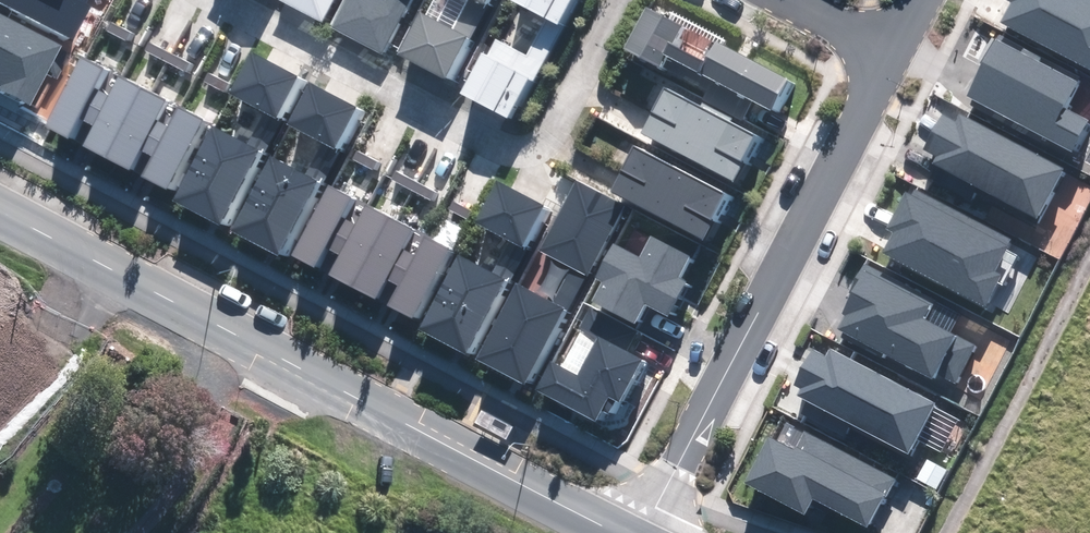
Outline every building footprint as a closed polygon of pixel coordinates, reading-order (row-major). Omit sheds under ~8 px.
[(71,37),(91,0),(0,0),(71,37)] [(321,18),(330,0),(286,0),(321,18)] [(334,27),(380,51),(407,0),(387,0),(386,2),(382,0),(348,0),(334,27)] [(400,53),(445,77),(483,5),(479,3),(481,0),(467,0),(452,29),(421,13),(400,53)] [(462,91),(509,116),(570,0),(512,0),(547,18),(528,54),(497,38),(487,57),(481,53),(462,91)] [(1014,1),(1002,24),(1089,69),(1089,0),(1013,0),(1014,1)] [(680,25),(646,7),(624,50),(660,68),(665,57),(771,109),(786,78),(715,42),(706,60),(672,42),(680,25)] [(0,15),(0,84),(5,86),(3,90),(31,105),(61,47),(0,15)] [(1076,81),(996,40),(966,97),(1069,150),(1086,119),(1062,107),(1076,81)] [(298,78),(250,53),(228,94),(276,119),(298,78)] [(106,70),(81,57),(44,125),(69,138),(79,119),(95,89),(106,70)] [(165,102),(118,77),(108,96),(92,126),(81,145),(128,170),(139,149),(155,120),(165,102)] [(356,109),(309,84),(287,124),(335,149),(356,109)] [(756,135),(664,88),(640,135),(733,181),(756,135)] [(108,96),(95,89),(79,119),(92,126),(108,96)] [(203,121),(178,107),(168,127),(152,156),(141,176),(166,189),(203,121)] [(1061,169),(960,116),(956,123),(944,116),(927,149),(938,155),(933,164),(1036,218),(1061,169)] [(168,127),(155,120),(139,149),(152,156),(168,127)] [(259,153),(212,128),(173,200),(220,225),(259,153)] [(634,148),(611,193),(704,239),(726,195),(634,148)] [(316,183),(270,158),(231,230),(277,255),(316,183)] [(546,205),(499,179),(476,222),(510,240),(491,273),(458,255),(418,328),(466,353),(546,205)] [(475,360),(521,385),(582,272),(585,273),(622,206),(572,180),(535,249),(571,269),(552,304),(516,284),(475,360)] [(354,199),(328,185),(291,255),(316,268),(327,249),(344,218),(354,199)] [(912,196),(905,193),(887,226),(896,231),(883,254),(984,307),(1000,276),(993,272),(1011,238),(917,188),(912,196)] [(411,230),(366,206),(356,224),(340,255),(329,274),(374,298),(385,279),(401,249),(411,230)] [(356,224),(344,218),(327,249),(340,255),(356,224)] [(452,250),(424,235),(413,255),(397,286),(386,305),(414,320),(452,250)] [(615,245),(596,280),(602,283),(593,299),(635,322),(644,305),(665,317),(684,282),(676,278),(688,256),(651,236),(639,258),(615,245)] [(413,255),(401,249),(385,279),(397,286),(413,255)] [(935,302),(865,265),(841,311),(846,314),(838,329),(934,378),(937,372),(954,381),(973,347),(925,322),(935,302)] [(640,360),(599,338),(578,376),(551,362),(537,390),(594,420),(608,394),(619,400),(640,360)] [(933,404),(829,349),(825,358),(813,352),(796,385),(802,389),(798,397),(907,453),(933,404)] [(528,435),(498,419),(490,435),(520,451),(528,435)] [(892,477),(804,431),(794,451),(767,437),(744,481),(804,512),(812,498),(867,526),(892,477)]
